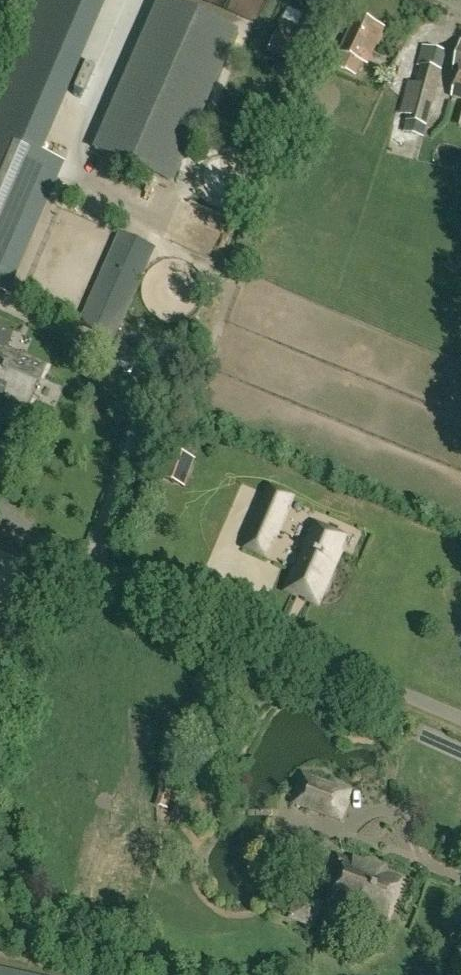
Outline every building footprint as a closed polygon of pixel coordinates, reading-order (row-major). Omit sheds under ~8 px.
[(65,160),(44,151),(109,0),(39,0),(0,89),(0,290),(9,293),(65,160)] [(238,31),(166,0),(159,0),(95,148),(173,182),(238,31)] [(372,55),(379,39),(374,37),(379,25),(357,15),(341,52),(344,53),(338,66),(356,74),(362,61),(363,62),(367,53),(372,55)] [(321,46),(326,34),(303,25),(296,40),(276,31),(268,51),(320,74),(331,50),(321,46)] [(451,95),(460,98),(460,40),(454,65),(459,66),(457,72),(451,95)] [(407,120),(426,125),(440,70),(421,65),(416,85),(409,83),(402,113),(408,115),(407,120)] [(114,340),(155,248),(119,232),(79,325),(114,340)] [(2,405),(5,397),(28,407),(46,366),(6,349),(13,333),(0,327),(0,404),(2,405)] [(172,451),(162,478),(184,486),(194,459),(172,451)] [(259,505),(261,505),(286,517),(295,496),(267,484),(259,505)] [(317,604),(347,536),(316,523),(286,591),(317,604)] [(340,820),(351,790),(302,773),(292,802),(340,820)] [(156,805),(169,809),(171,800),(177,802),(181,789),(163,783),(156,805)] [(353,861),(337,855),(334,865),(344,869),(334,899),(353,906),(352,909),(366,914),(367,911),(386,918),(401,878),(367,866),(368,862),(354,857),(353,861)]
